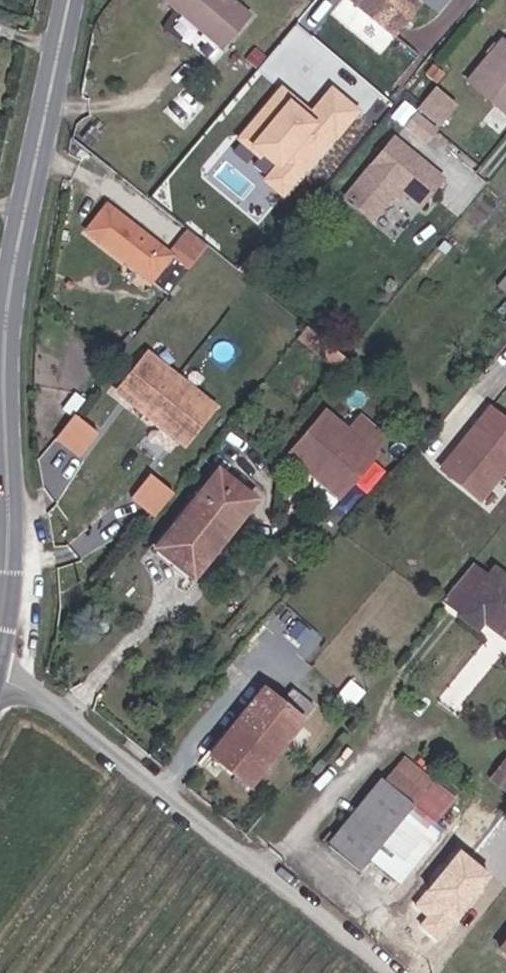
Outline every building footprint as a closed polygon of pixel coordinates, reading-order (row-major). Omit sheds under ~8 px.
[(234,22),(207,0),(148,0),(144,6),(206,56),(234,22)] [(344,18),(360,0),(344,0),(336,12),(344,18)] [(387,45),(410,12),(392,0),(360,0),(344,18),(387,45)] [(505,109),(505,58),(493,47),(458,87),(498,118),(505,109)] [(430,53),(415,73),(428,84),(444,64),(430,53)] [(426,121),(439,106),(421,91),(408,106),(426,121)] [(421,130),(401,113),(390,126),(409,143),(421,130)] [(403,207),(425,181),(378,141),(329,198),(354,219),(381,188),(403,207)] [(157,294),(176,269),(96,205),(76,228),(157,294)] [(505,265),(505,247),(497,258),(505,265)] [(190,448),(221,410),(157,356),(126,394),(190,448)] [(492,410),(474,433),(505,458),(505,422),(492,410)] [(89,464),(108,441),(85,421),(66,445),(89,464)] [(298,462),(334,489),(379,430),(369,423),(355,440),(330,421),(298,462)] [(334,489),(343,496),(375,457),(371,454),(385,435),(379,430),(334,489)] [(485,495),(505,469),(505,458),(474,433),(448,465),(485,495)] [(157,554),(195,584),(263,500),(225,469),(157,554)] [(157,521),(175,497),(153,478),(134,501),(157,521)] [(474,564),(437,609),(456,624),(464,617),(505,651),(505,590),(474,564)] [(419,603),(427,611),(441,598),(432,590),(419,603)] [(192,758),(232,790),(297,714),(271,693),(258,706),(242,697),(192,758)] [(502,790),(505,785),(505,768),(492,757),(479,773),(502,790)] [(382,783),(331,848),(365,876),(376,862),(404,884),(444,832),(436,826),(454,803),(401,762),(384,784),(382,783)]
